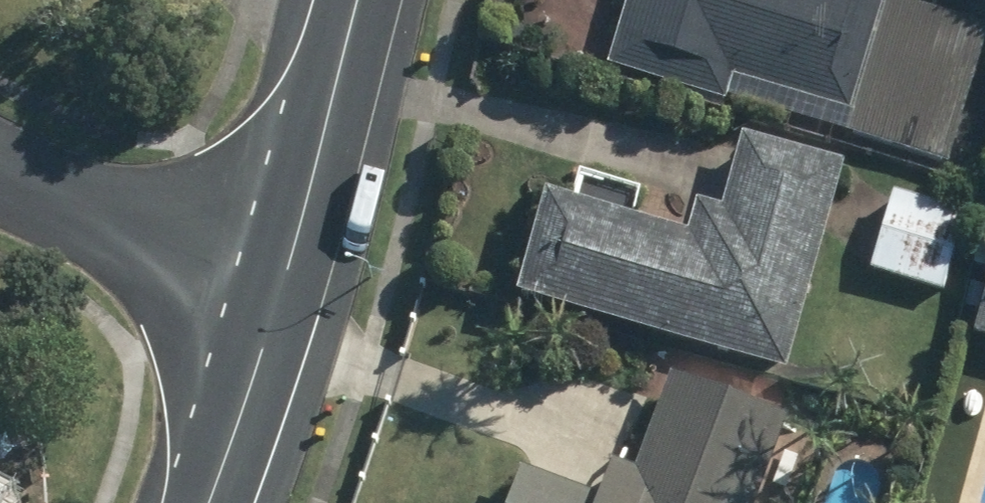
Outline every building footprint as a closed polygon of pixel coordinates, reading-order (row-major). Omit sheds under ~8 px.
[(608,66),(949,167),(984,47),(984,19),(920,0),(628,0),(608,66)] [(546,193),(517,296),(787,373),(847,165),(742,135),(722,207),(697,200),(687,233),(546,193)] [(892,193),(869,271),(946,293),(968,215),(892,193)] [(976,341),(984,343),(984,306),(976,341)] [(789,417),(674,375),(637,473),(612,463),(599,496),(523,468),(511,502),(757,502),(789,417)]
